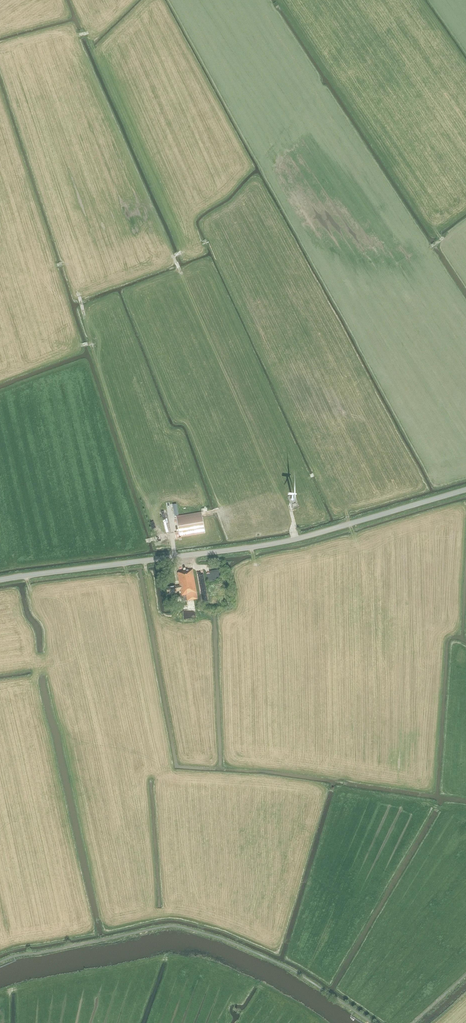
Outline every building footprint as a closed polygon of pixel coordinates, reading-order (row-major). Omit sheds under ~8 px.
[(205,533),(202,512),(176,516),(179,532),(175,533),(176,538),(205,533)] [(183,602),(198,599),(193,569),(182,571),(182,572),(178,573),(180,586),(176,587),(176,586),(166,588),(168,594),(177,593),(176,590),(181,590),(183,602)] [(208,581),(221,579),(220,569),(209,571),(210,573),(207,574),(208,581)]
